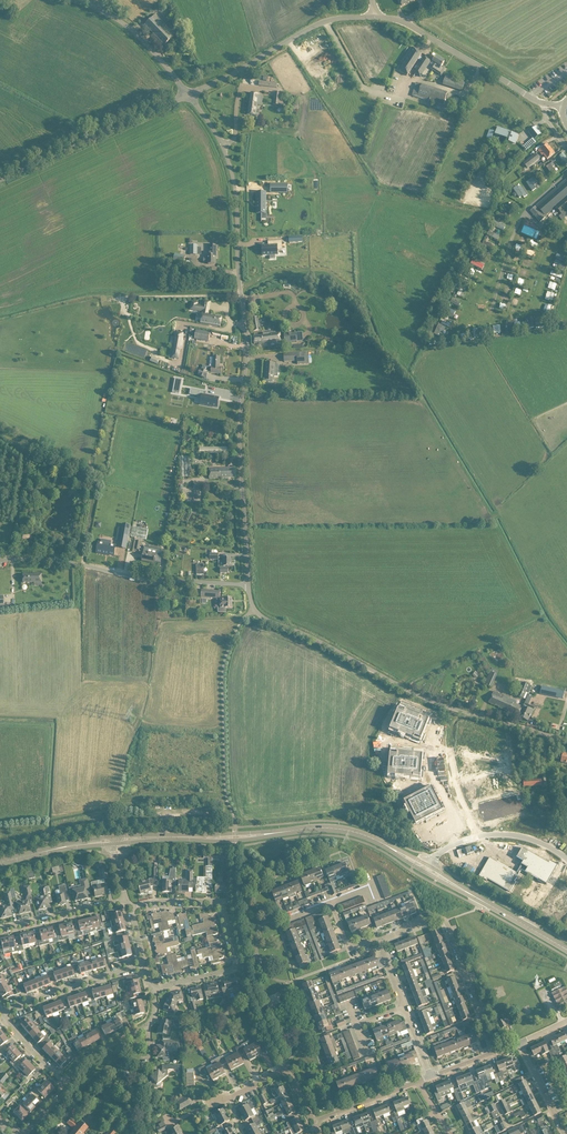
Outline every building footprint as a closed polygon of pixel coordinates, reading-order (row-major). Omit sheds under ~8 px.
[(144,25),(164,45),(175,35),(161,21),(162,21),(155,14),(144,25)] [(400,71),(407,76),(422,53),(415,49),(400,71)] [(431,69),(441,76),(446,69),(442,66),(445,61),(437,55),(432,62),(434,64),(431,69)] [(415,73),(421,77),(431,61),(426,57),(415,73)] [(443,85),(462,91),(465,82),(446,76),(443,85)] [(447,95),(448,93),(416,83),(412,96),(444,106),(446,99),(450,100),(451,96),(447,95)] [(248,114),(256,115),(259,94),(250,93),(248,114)] [(276,93),(274,105),(284,106),(285,94),(276,93)] [(518,135),(511,133),(511,134),(509,133),(510,131),(498,127),(496,133),(495,135),(507,139),(509,140),(509,142),(511,143),(511,142),(515,144),(516,142),(517,138),(518,135)] [(529,133),(534,139),(541,134),(536,127),(529,133)] [(545,155),(544,156),(547,159),(555,153),(547,144),(539,151),(542,155),(544,154),(545,155)] [(566,162),(566,158),(562,152),(558,156),(565,164),(566,162)] [(523,163),(528,168),(540,159),(535,154),(523,163)] [(552,163),(547,167),(553,176),(556,173),(552,168),(554,166),(552,163)] [(537,170),(533,173),(534,175),(537,173),(543,182),(546,180),(540,171),(538,172),(537,170)] [(533,178),(527,183),(533,192),(533,191),(536,189),(534,186),(535,186),(538,184),(534,179),(533,178)] [(555,206),(564,216),(566,214),(566,179),(558,187),(560,189),(542,204),(540,202),(536,206),(544,216),(555,206)] [(288,184),(276,184),(276,193),(288,193),(288,184)] [(517,187),(513,189),(519,198),(523,196),(524,198),(527,195),(521,187),(518,189),(517,187)] [(266,192),(257,192),(257,213),(262,213),(262,210),(266,210),(266,192)] [(530,211),(540,222),(545,217),(535,206),(530,211)] [(247,236),(256,235),(255,218),(246,218),(247,236)] [(492,225),(503,230),(505,226),(494,221),(492,225)] [(523,225),(520,233),(537,238),(540,230),(523,225)] [(268,246),(262,246),(263,256),(270,255),(270,259),(275,259),(275,255),(278,255),(278,249),(282,249),(282,241),(270,242),(270,245),(268,245),(268,246)] [(208,262),(208,264),(215,264),(215,257),(217,257),(217,245),(209,245),(209,255),(208,255),(208,258),(203,258),(203,262),(208,262)] [(184,263),(185,256),(175,253),(173,260),(184,263)] [(557,253),(554,257),(563,263),(566,258),(557,253)] [(544,298),(551,301),(554,293),(547,291),(544,298)] [(544,304),(542,312),(549,313),(551,305),(544,304)] [(222,318),(208,315),(208,311),(203,310),(203,308),(193,306),(193,310),(195,311),(199,312),(203,312),(204,312),(203,314),(202,314),(201,323),(200,324),(220,328),(222,318)] [(528,324),(523,325),(524,329),(534,327),(532,317),(527,318),(528,324)] [(437,336),(439,333),(442,334),(445,327),(437,324),(433,334),(437,336)] [(194,339),(209,341),(210,333),(196,331),(194,339)] [(284,334),(285,343),(297,342),(295,332),(284,334)] [(280,345),(280,341),(281,341),(280,334),(253,337),(254,344),(259,343),(259,347),(280,345)] [(176,336),(172,357),(178,359),(182,338),(176,336)] [(297,362),(297,364),(309,364),(308,354),(284,354),(284,362),(297,362)] [(211,373),(222,374),(222,368),(220,368),(220,357),(213,356),(212,367),(211,367),(211,373)] [(278,372),(279,364),(275,364),(275,363),(272,363),(266,363),(265,380),(267,380),(267,382),(271,382),(271,380),(274,381),(274,372),(278,372)] [(202,371),(200,370),(199,376),(200,376),(205,378),(206,378),(208,373),(207,372),(202,370),(202,371)] [(191,389),(190,394),(202,397),(201,404),(217,407),(219,398),(203,395),(204,391),(191,389)] [(201,445),(199,445),(199,454),(200,454),(205,454),(229,453),(229,447),(203,447),(203,445),(201,445)] [(191,457),(180,457),(181,477),(192,477),(191,457)] [(209,468),(209,479),(236,477),(235,468),(230,468),(209,468)] [(122,528),(119,541),(127,543),(130,530),(122,528)] [(97,552),(114,556),(116,546),(99,543),(97,552)] [(144,551),(142,560),(155,563),(155,562),(161,563),(161,550),(148,548),(147,552),(144,551)] [(219,560),(219,561),(223,561),(223,568),(221,568),(221,573),(229,573),(229,566),(231,566),(231,557),(220,558),(220,554),(210,554),(210,560),(219,560)] [(41,583),(41,573),(34,573),(34,574),(22,574),(22,583),(41,583)] [(201,600),(220,601),(220,594),(202,593),(201,600)] [(225,599),(221,599),(221,607),(219,607),(219,612),(226,612),(225,607),(232,607),(232,598),(225,598),(225,599)] [(485,684),(491,687),(497,674),(490,672),(485,684)] [(523,682),(518,696),(524,698),(526,699),(529,694),(529,693),(532,686),(523,682)] [(542,686),(540,694),(560,698),(561,691),(542,686)] [(494,691),(489,702),(515,715),(519,705),(515,703),(516,701),(494,691)] [(519,705),(515,715),(519,717),(528,721),(530,717),(531,715),(531,716),(533,711),(534,708),(528,706),(532,696),(529,694),(526,699),(523,707),(519,705)] [(399,707),(390,729),(420,742),(429,720),(421,716),(423,711),(401,702),(399,707)] [(392,745),(388,775),(421,778),(424,755),(414,754),(415,748),(392,745)] [(500,745),(498,755),(504,756),(504,753),(508,754),(506,747),(505,747),(505,745),(500,745)] [(511,772),(505,773),(508,783),(513,781),(511,772)] [(505,773),(500,775),(503,784),(508,783),(505,773)] [(500,775),(495,776),(497,786),(503,784),(500,775)] [(523,781),(523,787),(542,786),(542,788),(547,788),(546,775),(541,776),(542,779),(523,781)] [(486,776),(480,777),(483,787),(488,786),(486,776)] [(495,776),(489,778),(492,789),(498,787),(497,786),(495,776)] [(480,777),(475,779),(478,789),(483,787),(480,777)] [(475,779),(469,780),(472,790),(478,789),(475,779)] [(432,787),(404,801),(416,824),(444,810),(432,787)] [(489,800),(490,807),(502,806),(501,799),(489,800)] [(455,829),(437,838),(438,840),(456,831),(455,829)] [(462,830),(433,844),(434,846),(463,831),(462,830)] [(435,839),(427,843),(430,848),(432,847),(431,844),(436,841),(435,839)] [(490,858),(479,876),(487,881),(488,879),(510,892),(516,883),(514,882),(521,870),(539,880),(538,881),(543,884),(543,883),(547,885),(558,866),(550,861),(549,863),(522,848),(517,857),(523,861),(516,873),(490,858)] [(83,861),(71,862),(77,866),(78,866),(80,865),(82,867),(83,871),(85,870),(83,861)] [(346,863),(339,865),(343,876),(346,875),(345,873),(349,872),(350,875),(354,873),(351,866),(347,867),(346,863)] [(339,865),(333,868),(336,877),(340,876),(340,877),(343,876),(339,865)] [(100,867),(103,879),(108,878),(106,866),(100,867)] [(208,886),(208,887),(213,887),(213,866),(212,866),(209,866),(206,866),(206,877),(197,877),(197,885),(196,885),(196,892),(202,892),(206,892),(206,886),(208,886)] [(176,885),(176,867),(173,867),(173,869),(171,869),(169,876),(163,876),(163,889),(163,892),(172,892),(172,885),(176,885)] [(320,868),(314,870),(318,881),(321,880),(320,878),(324,877),(320,868)] [(336,877),(333,868),(326,871),(331,883),(337,880),(336,877)] [(179,891),(185,891),(186,891),(189,891),(189,888),(193,888),(193,880),(193,870),(188,870),(188,880),(183,880),(183,881),(179,881),(179,891)] [(314,870),(307,873),(311,882),(314,881),(315,882),(318,881),(314,870)] [(26,873),(28,879),(35,878),(33,871),(26,873)] [(311,882),(307,873),(301,876),(305,886),(308,885),(307,883),(311,882)] [(224,892),(226,892),(226,888),(229,888),(229,874),(223,874),(223,883),(217,883),(217,886),(216,886),(216,889),(215,889),(215,892),(216,892),(222,892),(224,892)] [(82,889),(73,891),(75,901),(81,900),(82,901),(85,900),(85,899),(87,899),(87,895),(91,894),(87,879),(80,881),(82,889)] [(353,884),(347,886),(348,889),(359,885),(357,879),(352,880),(353,884)] [(148,892),(149,893),(149,892),(152,891),(151,887),(153,886),(153,880),(149,880),(138,883),(141,894),(146,893),(148,892)] [(108,892),(106,883),(98,885),(97,881),(90,883),(92,888),(93,888),(95,897),(101,895),(101,894),(108,892)] [(298,881),(292,884),(295,893),(298,892),(299,893),(302,892),(298,881)] [(285,886),(289,897),(290,898),(296,896),(295,893),(292,884),(285,886)] [(322,893),(331,890),(330,888),(328,884),(325,885),(326,889),(321,890),(322,893)] [(56,890),(55,892),(56,896),(58,905),(61,905),(62,905),(64,905),(64,904),(65,904),(65,901),(64,896),(68,895),(66,889),(65,885),(58,886),(59,891),(58,890),(56,890)] [(285,886),(279,889),(283,899),(289,897),(285,886)] [(45,908),(50,907),(49,903),(52,902),(49,887),(45,888),(43,890),(45,895),(35,897),(37,902),(36,902),(37,906),(38,910),(43,909),(45,908)] [(283,899),(279,889),(272,891),(276,902),(283,899)] [(518,892),(515,896),(531,905),(538,893),(534,891),(529,899),(518,892)] [(7,905),(4,906),(5,907),(0,908),(0,914),(1,918),(3,918),(4,918),(7,917),(12,916),(10,910),(14,909),(10,892),(5,893),(7,905)] [(300,904),(299,904),(301,908),(309,904),(307,899),(307,898),(299,901),(300,904)] [(19,914),(20,914),(22,914),(23,913),(31,911),(28,900),(21,902),(21,901),(20,900),(17,901),(16,902),(19,914)] [(415,910),(418,909),(415,901),(409,904),(408,902),(405,903),(406,907),(409,916),(416,913),(415,910)] [(385,908),(383,905),(382,902),(376,905),(377,909),(378,911),(385,908)] [(286,907),(287,910),(288,913),(294,910),(293,907),(292,904),(286,907)] [(392,909),(393,912),(397,921),(403,918),(399,908),(396,909),(395,905),(391,906),(392,909)] [(402,906),(399,908),(403,918),(409,916),(406,907),(403,908),(402,906)] [(108,915),(110,921),(113,921),(122,918),(121,912),(120,912),(120,911),(117,911),(116,908),(109,910),(110,915),(108,915)] [(165,912),(161,913),(165,931),(170,930),(168,921),(172,920),(172,921),(175,920),(174,914),(171,914),(170,912),(170,910),(170,911),(169,910),(165,909),(164,911),(165,912)] [(389,911),(386,913),(390,923),(397,921),(393,912),(390,913),(389,911)] [(159,924),(161,932),(164,932),(165,931),(161,913),(157,914),(157,913),(156,912),(152,914),(152,915),(152,916),(153,919),(150,920),(152,928),(155,928),(154,925),(159,924)] [(175,920),(178,929),(181,928),(180,925),(184,924),(187,936),(192,935),(191,931),(187,913),(183,914),(181,912),(178,915),(178,916),(177,916),(178,917),(178,919),(175,920)] [(384,915),(380,917),(384,925),(390,923),(386,913),(383,914),(384,915)] [(192,926),(193,930),(193,931),(215,925),(214,922),(214,921),(216,920),(213,916),(213,917),(213,916),(211,917),(209,917),(208,914),(199,914),(201,919),(203,919),(204,923),(192,926)] [(363,915),(360,917),(364,927),(371,924),(368,916),(364,917),(363,915)] [(384,925),(380,917),(377,918),(376,916),(373,918),(377,928),(384,925)] [(320,920),(319,920),(320,924),(319,925),(320,927),(330,923),(328,917),(324,919),(320,920)] [(358,919),(355,921),(358,929),(364,927),(360,917),(357,918),(358,919)] [(103,929),(102,925),(101,920),(98,921),(97,918),(91,919),(93,930),(97,930),(98,930),(103,929)] [(112,927),(114,927),(124,924),(123,922),(124,922),(124,921),(124,919),(123,918),(122,918),(113,921),(110,921),(112,927)] [(91,919),(84,920),(87,934),(89,934),(90,932),(93,932),(94,932),(93,930),(91,919)] [(77,930),(78,935),(78,936),(81,935),(80,931),(84,930),(85,935),(87,934),(84,920),(78,922),(80,929),(77,930)] [(358,929),(355,921),(351,922),(351,920),(347,922),(351,932),(358,929)] [(78,935),(77,930),(74,930),(72,923),(66,923),(66,924),(66,925),(65,925),(68,935),(74,934),(74,935),(75,937),(78,936),(78,935)] [(330,923),(320,927),(320,928),(318,929),(319,931),(321,935),(324,933),(333,930),(330,923)] [(60,933),(57,934),(58,939),(62,938),(62,937),(68,935),(65,925),(64,925),(64,924),(58,926),(59,926),(60,933)] [(124,924),(114,927),(116,933),(125,931),(124,924)] [(191,931),(192,935),(192,936),(206,932),(207,937),(207,940),(214,938),(213,935),(216,935),(217,934),(218,934),(218,929),(216,929),(215,925),(193,931),(193,930),(191,931)] [(47,929),(46,929),(48,940),(52,939),(54,942),(59,941),(58,939),(57,934),(56,930),(53,931),(52,928),(53,928),(53,927),(46,928),(47,928),(47,929)] [(40,934),(37,935),(39,946),(49,944),(48,940),(46,929),(45,930),(44,929),(45,929),(45,928),(39,931),(40,934)] [(286,933),(289,939),(299,935),(297,929),(294,930),(291,931),(286,933)] [(431,932),(434,939),(441,936),(439,930),(439,929),(431,932)] [(333,930),(324,933),(325,937),(324,937),(325,940),(335,936),(333,930)] [(27,934),(26,934),(29,944),(35,943),(36,947),(39,946),(37,935),(34,936),(33,932),(27,932),(27,933),(27,934)] [(155,942),(156,946),(178,941),(177,936),(165,939),(164,935),(165,935),(164,932),(161,932),(157,933),(158,936),(155,937),(154,937),(153,942),(155,942)] [(22,944),(19,945),(19,948),(21,951),(24,950),(23,947),(23,946),(29,944),(26,934),(25,934),(25,933),(20,935),(22,944)] [(289,939),(291,946),(300,942),(299,939),(301,938),(299,935),(289,939)] [(8,938),(7,938),(9,949),(16,947),(16,949),(19,948),(19,945),(18,942),(15,943),(13,937),(14,937),(14,936),(7,937),(8,937),(8,938)] [(335,936),(325,940),(326,943),(328,943),(329,946),(338,943),(335,936)] [(434,939),(437,946),(444,943),(441,936),(434,939)] [(7,938),(6,939),(6,938),(6,937),(0,940),(1,941),(1,943),(0,943),(0,951),(1,952),(3,952),(4,955),(11,953),(9,949),(7,938)] [(114,946),(119,945),(128,943),(127,937),(117,939),(118,941),(113,942),(114,946)] [(415,937),(408,940),(411,947),(418,944),(415,937)] [(214,938),(207,940),(208,943),(209,943),(210,947),(197,950),(198,955),(203,954),(221,949),(220,946),(220,945),(222,944),(219,940),(219,941),(219,940),(217,941),(215,941),(214,938)] [(408,940),(402,942),(404,949),(411,947),(408,940)] [(167,948),(179,945),(178,941),(156,946),(157,950),(155,951),(158,955),(160,955),(162,954),(163,957),(167,956),(171,955),(172,955),(171,952),(168,952),(167,948)] [(429,949),(429,948),(428,947),(428,946),(425,947),(424,945),(429,944),(428,941),(425,942),(425,943),(420,944),(423,951),(429,949)] [(291,946),(294,952),(304,948),(303,945),(302,946),(300,942),(291,946)] [(404,949),(402,942),(395,945),(397,952),(404,949)] [(119,945),(121,951),(130,949),(128,943),(119,945)] [(338,943),(329,946),(330,950),(329,950),(331,956),(338,954),(337,951),(340,949),(338,943)] [(437,946),(439,953),(446,950),(444,943),(437,946)] [(294,952),(296,959),(305,955),(304,952),(305,951),(304,948),(294,952)] [(130,949),(121,951),(122,958),(131,955),(130,949)] [(185,958),(185,960),(187,967),(190,966),(190,968),(191,970),(196,971),(196,969),(196,968),(200,967),(195,949),(191,950),(193,959),(189,960),(188,957),(185,958)] [(203,954),(204,959),(209,957),(210,962),(210,961),(211,965),(220,962),(219,959),(222,959),(223,958),(224,958),(224,953),(222,953),(221,949),(203,954)] [(424,958),(428,957),(430,956),(432,955),(429,949),(423,951),(425,958),(424,958)] [(439,953),(442,959),(449,957),(446,950),(439,953)] [(176,954),(172,955),(171,955),(176,973),(180,972),(180,973),(181,974),(185,972),(185,971),(184,970),(184,967),(187,967),(185,960),(182,961),(178,962),(176,954)] [(171,955),(167,956),(169,965),(164,966),(164,965),(161,966),(163,975),(166,974),(167,976),(167,975),(167,976),(172,977),(172,975),(172,974),(176,973),(171,955)] [(305,955),(296,959),(299,965),(309,961),(308,958),(306,959),(305,955)] [(368,960),(372,969),(373,972),(384,968),(381,959),(376,960),(375,957),(368,960)] [(424,958),(427,965),(430,964),(430,963),(433,963),(432,961),(430,961),(428,957),(424,958)] [(442,959),(444,966),(452,963),(449,957),(442,959)] [(103,958),(97,960),(99,968),(105,967),(103,958)] [(97,960),(90,961),(93,970),(99,968),(97,960)] [(368,960),(362,962),(366,973),(369,972),(368,970),(372,969),(368,960)] [(90,961),(84,963),(87,972),(93,970),(90,961)] [(362,962),(356,965),(359,974),(362,972),(363,974),(366,973),(362,962)] [(403,966),(405,973),(413,971),(411,966),(414,965),(413,962),(403,966)] [(87,972),(84,963),(78,965),(81,974),(87,972)] [(452,963),(444,966),(447,973),(454,970),(452,963)] [(356,965),(349,967),(353,978),(356,977),(360,976),(359,974),(356,965)] [(72,967),(66,969),(68,978),(75,976),(72,967)] [(349,967),(343,970),(346,978),(350,977),(350,979),(353,978),(349,967)] [(66,969),(59,971),(62,980),(68,978),(66,969)] [(405,973),(408,980),(415,977),(418,976),(416,969),(413,971),(405,973)] [(343,970),(336,972),(340,982),(343,981),(343,980),(346,978),(343,970)] [(62,980),(59,971),(53,973),(56,982),(62,980)] [(340,982),(336,972),(330,975),(334,986),(338,985),(337,984),(340,982)] [(374,974),(375,977),(376,980),(383,977),(380,972),(374,974)] [(47,976),(41,978),(44,986),(50,984),(47,976)] [(126,977),(129,989),(139,987),(138,980),(134,981),(133,980),(132,976),(126,977)] [(408,980),(411,987),(418,984),(415,977),(408,980)] [(450,987),(457,984),(455,978),(455,977),(447,980),(449,984),(445,985),(447,988),(450,987)] [(41,978),(35,980),(38,989),(44,986),(41,978)] [(225,985),(221,986),(223,991),(223,993),(235,990),(235,989),(239,988),(237,978),(230,980),(229,979),(224,980),(225,985)] [(433,986),(430,979),(427,980),(424,981),(424,982),(427,988),(430,987),(433,986)] [(35,980),(29,983),(32,991),(38,989),(35,980)] [(303,985),(305,991),(314,988),(313,985),(314,984),(313,981),(303,985)] [(550,986),(552,990),(563,985),(561,981),(550,986)] [(32,991),(29,983),(23,985),(27,994),(32,991)] [(208,988),(204,989),(206,997),(207,1000),(213,998),(220,996),(219,992),(223,991),(221,986),(218,987),(217,983),(211,984),(209,985),(209,984),(207,985),(208,988)] [(411,987),(413,994),(421,991),(418,984),(411,987)] [(450,987),(453,994),(460,991),(457,984),(450,987)] [(503,985),(494,987),(496,997),(505,995),(503,985)] [(0,991),(0,993),(2,997),(5,996),(7,998),(14,995),(9,986),(7,987),(0,991)] [(110,986),(104,987),(107,996),(113,994),(110,986)] [(197,987),(198,988),(191,989),(193,998),(197,997),(198,1001),(203,999),(203,996),(200,986),(197,987)] [(104,987),(98,989),(100,998),(107,996),(104,987)] [(126,995),(128,1000),(135,998),(134,995),(141,993),(139,987),(129,989),(130,993),(126,994),(126,995)] [(305,991),(308,998),(318,994),(317,991),(316,992),(314,988),(305,991)] [(557,1003),(559,1007),(561,1007),(563,1006),(563,1005),(564,1006),(566,1004),(566,991),(566,989),(564,988),(562,989),(555,992),(553,992),(554,993),(553,995),(555,998),(556,998),(555,999),(557,1002),(558,1003),(557,1003)] [(100,998),(98,989),(92,991),(94,1000),(100,998)] [(385,992),(381,993),(385,1002),(391,1000),(387,989),(384,990),(385,992)] [(413,994),(416,1000),(423,997),(427,996),(424,989),(421,991),(413,994)] [(374,993),(374,994),(378,1005),(385,1002),(381,993),(380,990),(376,992),(374,993)] [(164,1010),(170,1011),(170,1010),(175,1012),(177,1002),(178,1000),(183,999),(181,991),(171,993),(169,1000),(168,999),(168,1001),(169,1001),(168,1003),(166,1003),(165,1005),(164,1007),(165,1008),(164,1010)] [(454,998),(455,1000),(462,998),(460,991),(453,994),(450,995),(451,999),(454,998)] [(85,993),(79,995),(82,1003),(88,1001),(85,993)] [(308,998),(310,1004),(319,1001),(318,997),(319,997),(318,994),(308,998)] [(372,997),(368,998),(372,1007),(378,1005),(374,994),(371,995),(372,997)] [(79,995),(73,997),(76,1005),(82,1003),(79,995)] [(76,1005),(73,997),(67,999),(70,1008),(76,1005)] [(423,997),(416,1000),(418,1007),(426,1004),(424,1000),(423,997)] [(133,1009),(143,1007),(141,1000),(136,1001),(135,998),(128,1000),(130,1010),(133,1009)] [(372,1007),(368,998),(365,999),(364,998),(361,999),(357,1001),(360,1008),(364,1006),(365,1010),(372,1007)] [(454,1009),(458,1007),(465,1004),(462,998),(455,1000),(452,1002),(454,1009)] [(61,1001),(55,1003),(58,1012),(64,1010),(61,1001)] [(310,1004),(313,1011),(323,1007),(322,1004),(320,1004),(319,1001),(310,1004)] [(55,1003),(49,1006),(52,1014),(58,1012),(55,1003)] [(458,1007),(460,1014),(468,1011),(465,1004),(458,1007)] [(52,1014),(49,1006),(43,1008),(46,1017),(52,1014)] [(143,1007),(133,1009),(134,1012),(131,1014),(133,1021),(142,1015),(142,1016),(141,1014),(145,1013),(143,1007)] [(313,1011),(315,1017),(324,1014),(323,1010),(324,1010),(323,1007),(313,1011)] [(338,1016),(341,1015),(339,1008),(333,1010),(336,1016),(338,1016)] [(419,1014),(421,1021),(429,1018),(426,1011),(419,1014)] [(468,1011),(460,1014),(463,1021),(470,1018),(468,1011)] [(122,1025),(125,1023),(122,1019),(121,1015),(120,1012),(116,1014),(116,1016),(118,1019),(112,1022),(117,1030),(123,1026),(122,1025)] [(21,1025),(25,1029),(32,1023),(29,1020),(30,1020),(30,1019),(29,1017),(31,1016),(30,1014),(19,1018),(23,1023),(21,1025)] [(315,1017),(318,1024),(328,1020),(327,1017),(325,1017),(324,1014),(315,1017)] [(341,1015),(338,1016),(340,1021),(336,1022),(338,1027),(345,1024),(341,1015)] [(451,1018),(448,1019),(451,1026),(454,1024),(453,1022),(456,1021),(454,1017),(451,1018)] [(421,1021),(424,1028),(431,1025),(429,1018),(421,1021)] [(157,1033),(163,1035),(163,1039),(163,1040),(170,1040),(170,1039),(170,1036),(169,1036),(169,1035),(167,1035),(169,1028),(170,1028),(171,1022),(161,1020),(160,1027),(158,1027),(157,1033)] [(329,1022),(328,1020),(318,1024),(320,1030),(321,1030),(322,1033),(333,1029),(330,1022),(329,1022)] [(399,1021),(393,1023),(396,1032),(400,1031),(400,1032),(407,1030),(404,1021),(400,1023),(399,1021)] [(29,1034),(36,1028),(38,1027),(33,1022),(32,1023),(25,1029),(29,1034)] [(112,1022),(107,1025),(111,1033),(117,1030),(112,1022)] [(393,1023),(386,1026),(390,1036),(397,1034),(396,1032),(393,1023)] [(431,1025),(424,1028),(425,1031),(425,1032),(425,1034),(426,1034),(427,1035),(434,1032),(433,1028),(436,1027),(434,1024),(431,1025)] [(111,1033),(107,1025),(101,1028),(106,1036),(111,1033)] [(386,1026),(380,1028),(383,1037),(387,1036),(387,1037),(390,1036),(386,1026)] [(29,1034),(33,1039),(40,1033),(36,1028),(29,1034)] [(383,1037),(380,1028),(373,1031),(377,1041),(380,1040),(380,1038),(383,1037)] [(82,1033),(84,1037),(89,1045),(94,1042),(90,1034),(87,1030),(82,1033)] [(95,1031),(90,1034),(94,1042),(100,1039),(95,1031)] [(470,1035),(467,1036),(470,1045),(477,1043),(473,1032),(470,1033),(470,1035)] [(42,1049),(49,1042),(51,1040),(48,1038),(49,1037),(47,1034),(44,1037),(40,1033),(33,1039),(38,1044),(37,1045),(41,1050),(42,1049)] [(320,1040),(323,1046),(335,1041),(334,1038),(333,1038),(332,1035),(331,1036),(330,1033),(322,1036),(323,1039),(320,1040)] [(557,1036),(560,1043),(566,1040),(566,1038),(565,1033),(557,1036)] [(6,1047),(4,1044),(8,1041),(4,1035),(0,1038),(0,1051),(6,1047)] [(79,1040),(77,1036),(73,1038),(73,1039),(68,1042),(71,1048),(74,1046),(77,1051),(83,1048),(79,1040)] [(470,1045),(467,1036),(463,1038),(463,1036),(460,1037),(464,1048),(464,1047),(464,1049),(468,1048),(468,1046),(470,1045)] [(554,1048),(552,1050),(556,1058),(558,1056),(555,1050),(559,1049),(557,1045),(560,1043),(557,1036),(550,1040),(554,1048)] [(84,1037),(79,1040),(83,1048),(89,1045),(84,1037)] [(256,1043),(250,1046),(256,1057),(262,1054),(258,1046),(262,1044),(258,1037),(254,1039),(256,1043)] [(446,1040),(447,1042),(451,1052),(457,1050),(454,1041),(453,1037),(446,1040)] [(458,1040),(454,1041),(457,1050),(464,1048),(460,1037),(457,1038),(458,1040)] [(176,1051),(176,1046),(178,1045),(178,1041),(162,1041),(162,1046),(156,1046),(157,1057),(162,1057),(163,1057),(163,1058),(163,1059),(164,1060),(166,1061),(168,1060),(169,1059),(169,1057),(169,1052),(176,1051)] [(323,1046),(325,1053),(336,1049),(338,1048),(335,1041),(323,1046)] [(42,1049),(47,1053),(53,1047),(49,1042),(42,1049)] [(445,1045),(441,1046),(444,1055),(451,1052),(447,1042),(444,1043),(445,1045)] [(538,1046),(541,1052),(542,1055),(549,1052),(553,1061),(556,1059),(556,1058),(552,1050),(549,1051),(548,1049),(545,1042),(538,1046)] [(9,1058),(17,1050),(12,1045),(8,1049),(6,1047),(0,1051),(0,1055),(1,1054),(4,1056),(7,1059),(9,1057),(9,1058)] [(242,1046),(239,1047),(243,1055),(246,1053),(250,1060),(256,1057),(250,1046),(244,1049),(242,1046)] [(444,1055),(441,1046),(438,1047),(437,1046),(434,1047),(438,1057),(444,1055)] [(534,1056),(541,1052),(538,1046),(531,1049),(534,1056)] [(47,1053),(51,1058),(58,1051),(53,1047),(47,1053)] [(238,1053),(232,1056),(238,1067),(244,1064),(240,1056),(243,1055),(239,1047),(236,1049),(238,1053)] [(325,1053),(328,1059),(337,1056),(335,1052),(337,1052),(336,1049),(325,1053)] [(10,1063),(14,1067),(20,1062),(17,1059),(21,1055),(17,1050),(9,1058),(11,1060),(10,1062),(10,1063)] [(389,1053),(388,1050),(382,1053),(383,1055),(387,1054),(389,1061),(392,1060),(389,1053)] [(51,1058),(56,1062),(62,1056),(58,1051),(51,1058)] [(405,1055),(405,1056),(406,1056),(409,1065),(416,1063),(414,1059),(418,1057),(416,1051),(405,1055)] [(223,1055),(220,1057),(224,1064),(227,1063),(231,1070),(238,1067),(232,1056),(226,1059),(223,1055)] [(62,1056),(56,1062),(60,1067),(67,1060),(62,1056)] [(344,1060),(343,1058),(342,1057),(341,1057),(340,1057),(339,1057),(337,1058),(337,1056),(328,1059),(328,1061),(329,1062),(327,1062),(328,1064),(329,1066),(341,1062),(344,1060)] [(401,1056),(399,1057),(403,1068),(409,1065),(406,1056),(405,1056),(402,1058),(401,1056)] [(219,1063),(213,1066),(219,1077),(225,1074),(221,1066),(224,1064),(220,1057),(217,1059),(219,1063)] [(396,1060),(393,1061),(396,1070),(403,1068),(399,1057),(396,1058),(396,1060)] [(511,1058),(504,1061),(508,1071),(512,1069),(511,1066),(513,1065),(516,1071),(519,1070),(516,1061),(513,1062),(511,1058)] [(21,1070),(23,1072),(31,1065),(26,1060),(22,1064),(20,1062),(14,1067),(18,1071),(21,1070)] [(396,1070),(393,1061),(389,1063),(389,1061),(386,1062),(390,1073),(396,1070)] [(497,1074),(499,1078),(500,1082),(504,1080),(502,1073),(508,1071),(504,1061),(496,1064),(499,1070),(500,1072),(497,1073),(497,1074)] [(31,1065),(23,1072),(26,1075),(24,1077),(27,1080),(24,1083),(26,1084),(33,1077),(34,1076),(31,1074),(35,1070),(31,1065)] [(219,1077),(213,1066),(207,1069),(205,1065),(198,1069),(202,1076),(209,1073),(213,1080),(219,1077)] [(372,1069),(369,1071),(372,1079),(379,1077),(378,1075),(382,1073),(379,1065),(372,1068),(372,1069)] [(491,1066),(484,1069),(489,1081),(493,1080),(490,1074),(494,1073),(491,1066)] [(480,1080),(477,1081),(480,1089),(483,1088),(482,1086),(490,1084),(489,1081),(484,1069),(476,1071),(479,1078),(482,1077),(483,1082),(481,1083),(480,1080)] [(165,1078),(168,1075),(167,1070),(162,1070),(162,1071),(161,1072),(160,1072),(158,1070),(150,1076),(153,1080),(149,1083),(153,1087),(157,1088),(157,1085),(165,1078)] [(365,1070),(362,1071),(366,1082),(372,1079),(369,1071),(365,1072),(365,1070)] [(360,1074),(356,1075),(359,1084),(366,1082),(362,1071),(359,1072),(360,1074)] [(195,1086),(194,1072),(187,1073),(187,1086),(195,1086)] [(4,1073),(0,1077),(0,1081),(2,1083),(8,1077),(4,1073)] [(471,1074),(463,1076),(466,1083),(473,1080),(471,1074)] [(352,1075),(349,1076),(353,1087),(359,1084),(356,1075),(353,1077),(352,1075)] [(347,1079),(343,1080),(347,1089),(353,1087),(349,1076),(346,1077),(347,1079)] [(459,1088),(457,1089),(461,1102),(464,1100),(460,1089),(467,1086),(466,1083),(463,1076),(456,1079),(459,1088)] [(44,1083),(42,1086),(49,1093),(54,1088),(45,1079),(43,1081),(44,1083)] [(347,1089),(343,1080),(340,1082),(339,1080),(332,1083),(335,1091),(339,1090),(340,1092),(347,1089)] [(450,1081),(443,1084),(447,1095),(451,1093),(450,1089),(453,1088),(450,1081)] [(480,1089),(477,1081),(473,1083),(477,1094),(481,1091),(480,1089)] [(519,1084),(522,1091),(529,1087),(525,1081),(519,1084)] [(447,1095),(443,1084),(436,1087),(437,1090),(434,1091),(434,1089),(433,1089),(438,1101),(441,1100),(440,1098),(447,1095)] [(37,1086),(33,1091),(38,1096),(41,1094),(45,1098),(49,1093),(42,1086),(39,1088),(37,1087),(37,1086)] [(276,1099),(279,1097),(286,1093),(283,1087),(276,1090),(275,1088),(271,1090),(273,1093),(275,1095),(274,1096),(276,1099)] [(532,1094),(529,1087),(522,1091),(524,1094),(521,1096),(522,1099),(523,1098),(525,1097),(532,1094)] [(2,1098),(4,1100),(9,1095),(6,1092),(4,1094),(0,1091),(0,1100),(2,1098)] [(30,1098),(28,1100),(35,1107),(40,1103),(36,1099),(38,1096),(33,1091),(28,1095),(29,1095),(30,1098)] [(279,1097),(283,1103),(289,1100),(286,1093),(279,1097)] [(491,1097),(485,1094),(483,1093),(482,1094),(478,1096),(481,1102),(492,1097),(491,1097)] [(259,1096),(264,1104),(268,1102),(263,1094),(259,1096)] [(526,1104),(528,1103),(535,1100),(532,1094),(525,1097),(523,1098),(526,1104)] [(176,1103),(180,1110),(192,1103),(189,1097),(186,1098),(185,1095),(177,1099),(179,1102),(176,1103)] [(408,1098),(401,1100),(403,1107),(404,1107),(411,1104),(408,1098)] [(499,1102),(502,1108),(507,1106),(508,1106),(505,1099),(499,1102)] [(517,1099),(512,1102),(511,1099),(507,1101),(511,1110),(520,1105),(517,1099)] [(18,1105),(20,1107),(20,1106),(24,1111),(26,1108),(30,1112),(35,1107),(28,1100),(25,1102),(23,1101),(18,1105)] [(239,1109),(242,1115),(254,1109),(253,1106),(249,1100),(243,1103),(245,1106),(239,1109)] [(283,1111),(293,1106),(289,1100),(283,1103),(280,1104),(283,1111)] [(395,1117),(397,1121),(400,1120),(399,1116),(406,1113),(404,1110),(404,1107),(403,1107),(401,1100),(393,1103),(397,1112),(394,1113),(395,1117)] [(528,1103),(531,1110),(538,1106),(535,1100),(528,1103)] [(440,1106),(442,1111),(452,1107),(449,1101),(440,1106)] [(457,1106),(460,1113),(475,1105),(474,1102),(471,1104),(470,1103),(468,1104),(467,1101),(457,1106)] [(66,1109),(73,1115),(78,1108),(72,1102),(66,1109)] [(388,1105),(380,1108),(383,1115),(390,1112),(388,1105)] [(460,1113),(463,1119),(473,1114),(472,1114),(474,1113),(472,1109),(477,1107),(475,1105),(460,1113)] [(28,1115),(24,1111),(20,1106),(20,1107),(14,1113),(22,1121),(28,1115)] [(296,1112),(293,1107),(293,1106),(283,1111),(277,1114),(278,1117),(283,1114),(286,1119),(290,1117),(291,1118),(294,1117),(293,1114),(296,1112)] [(507,1106),(502,1108),(505,1115),(510,1112),(507,1106)] [(538,1106),(531,1110),(534,1116),(541,1113),(538,1106)] [(383,1115),(380,1108),(373,1111),(376,1118),(383,1115)] [(215,1114),(218,1119),(227,1115),(224,1109),(218,1112),(216,1109),(210,1112),(212,1115),(215,1114)] [(251,1118),(253,1121),(259,1118),(254,1109),(242,1115),(246,1121),(251,1118)] [(271,1109),(264,1112),(267,1118),(274,1114),(271,1109)] [(368,1113),(360,1116),(363,1123),(364,1126),(365,1129),(372,1127),(372,1126),(371,1122),(370,1120),(368,1113)] [(463,1119),(467,1125),(473,1122),(478,1119),(480,1118),(479,1115),(474,1117),(473,1114),(463,1119)] [(222,1125),(230,1121),(227,1115),(218,1119),(215,1121),(218,1127),(216,1128),(217,1131),(223,1128),(222,1125)] [(353,1119),(355,1126),(356,1128),(353,1129),(355,1133),(359,1133),(361,1132),(360,1128),(364,1126),(363,1123),(360,1116),(353,1119)] [(301,1124),(298,1117),(287,1123),(287,1124),(288,1127),(285,1129),(286,1131),(291,1129),(301,1124)] [(249,1133),(258,1129),(257,1126),(260,1125),(258,1122),(260,1121),(259,1118),(253,1121),(254,1124),(246,1128),(249,1133)] [(423,1130),(430,1127),(429,1124),(430,1123),(430,1122),(429,1121),(428,1120),(427,1121),(427,1120),(425,1121),(423,1118),(415,1122),(420,1132),(423,1130)] [(71,1133),(82,1133),(87,1128),(80,1122),(78,1125),(71,1119),(69,1121),(68,1121),(68,1122),(67,1123),(74,1129),(71,1133)] [(340,1124),(344,1133),(350,1132),(351,1131),(350,1130),(351,1130),(350,1128),(350,1127),(347,1121),(344,1122),(344,1121),(342,1121),(341,1121),(340,1122),(341,1123),(340,1124)] [(158,1124),(160,1127),(157,1129),(159,1133),(167,1128),(163,1122),(158,1124)] [(467,1125),(470,1131),(477,1128),(473,1122),(467,1125)] [(333,1127),(335,1133),(336,1133),(343,1133),(344,1133),(340,1124),(339,1123),(338,1123),(337,1123),(336,1124),(336,1125),(333,1127)] [(484,1129),(485,1132),(488,1130),(494,1127),(492,1123),(486,1125),(487,1128),(484,1129)] [(502,1132),(507,1130),(503,1123),(498,1125),(502,1132)] [(301,1124),(291,1129),(294,1133),(297,1133),(305,1130),(301,1124)] [(119,1129),(114,1125),(106,1133),(115,1133),(119,1129)] [(177,1125),(165,1132),(166,1133),(182,1133),(177,1125)]
